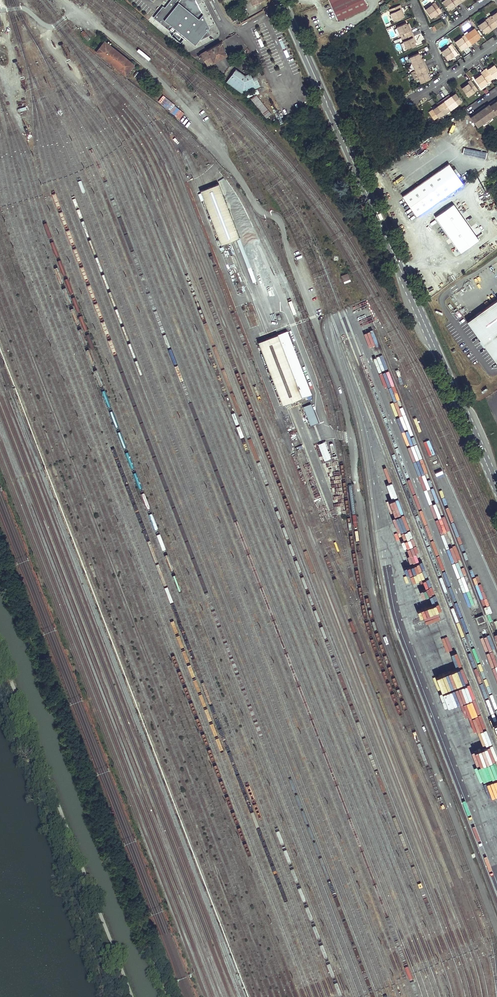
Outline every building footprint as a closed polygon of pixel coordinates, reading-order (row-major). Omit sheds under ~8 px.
[(199,6),(196,10),(188,0),(171,0),(155,19),(181,41),(185,36),(195,45),(198,40),(209,35),(207,30),(209,27),(199,6)] [(196,0),(188,0),(196,10),(199,6),(196,0)] [(335,17),(364,5),(362,0),(328,0),(335,17)] [(397,0),(396,0),(388,4),(390,7),(388,8),(391,16),(400,12),(399,9),(397,4),(399,4),(397,0)] [(434,0),(433,0),(430,2),(429,0),(422,5),(428,13),(430,11),(435,8),(436,9),(439,7),(434,0)] [(495,9),(489,13),(490,15),(487,17),(492,25),(495,23),(494,22),(496,20),(496,11),(495,9)] [(492,25),(487,17),(484,20),(482,18),(476,23),(481,31),(483,29),(488,26),(489,27),(492,25)] [(399,29),(401,32),(409,29),(408,25),(406,25),(404,20),(403,18),(394,22),(397,30),(399,29)] [(476,35),(478,33),(472,25),(465,30),(467,32),(463,34),(469,41),(472,39),(471,38),(476,35)] [(402,36),(400,37),(404,44),(413,40),(412,38),(409,33),(411,32),(409,29),(401,32),(402,36)] [(81,33),(88,41),(90,39),(83,31),(81,33)] [(469,41),(463,34),(460,36),(459,34),(452,39),(458,47),(460,46),(465,42),(465,44),(469,41)] [(126,74),(134,64),(105,41),(97,52),(126,74)] [(227,55),(220,42),(200,54),(207,67),(227,55)] [(455,51),(450,43),(447,45),(446,44),(439,48),(444,57),(447,55),(451,52),(452,53),(455,51)] [(415,50),(406,53),(408,59),(418,55),(418,54),(417,55),(415,50)] [(408,59),(412,67),(421,63),(420,59),(418,55),(408,59)] [(421,63),(412,67),(415,75),(425,71),(423,67),(421,63)] [(496,74),(490,65),(488,67),(483,70),(482,69),(479,71),(484,79),(487,77),(489,78),(496,74)] [(260,86),(255,76),(252,77),(250,73),(245,75),(236,69),(226,82),(243,94),(260,86)] [(426,76),(423,72),(425,71),(415,75),(417,80),(426,76)] [(484,79),(479,71),(476,73),(477,75),(472,78),(470,79),(476,88),(483,83),(481,81),(484,79)] [(471,88),(466,80),(463,83),(464,84),(459,87),(457,89),(463,97),(470,92),(468,90),(471,88)] [(248,98),(259,93),(257,88),(246,94),(247,97),(248,98)] [(256,94),(250,99),(266,118),(272,114),(256,94)] [(457,101),(452,94),(447,97),(453,105),(457,101)] [(453,105),(447,97),(447,96),(445,97),(443,99),(442,97),(439,99),(446,109),(453,105)] [(446,109),(439,99),(435,102),(436,103),(433,105),(432,106),(438,114),(446,109)] [(485,106),(491,116),(492,117),(496,114),(496,104),(495,101),(492,104),(491,102),(485,106)] [(438,114),(432,106),(433,107),(429,110),(434,118),(438,114)] [(481,107),(475,112),(482,122),(491,116),(485,106),(482,109),(481,107)] [(469,117),(467,119),(473,129),(482,122),(475,112),(468,116),(469,117)] [(453,170),(448,163),(402,197),(416,217),(463,184),(458,177),(453,170)] [(220,244),(238,237),(217,183),(199,190),(220,244)] [(455,238),(460,244),(461,243),(464,247),(472,241),(470,238),(467,234),(465,231),(455,238)] [(486,245),(482,239),(472,247),(476,252),(486,245)] [(344,283),(351,280),(347,272),(341,275),(344,283)] [(466,318),(496,364),(496,297),(466,318)] [(287,331),(278,334),(302,397),(311,394),(287,331)] [(302,397),(278,334),(266,339),(277,358),(267,364),(282,405),(302,397)] [(373,340),(375,348),(382,347),(380,339),(373,340)] [(310,425),(318,422),(311,403),(303,406),(310,425)] [(312,428),(316,438),(321,436),(317,426),(312,428)] [(325,442),(319,445),(325,460),(330,457),(325,442)] [(397,510),(401,524),(407,523),(403,508),(397,510)] [(413,571),(416,578),(425,574),(422,567),(413,571)] [(424,643),(428,655),(441,651),(437,638),(424,643)] [(482,745),(486,760),(496,757),(493,742),(482,745)]
